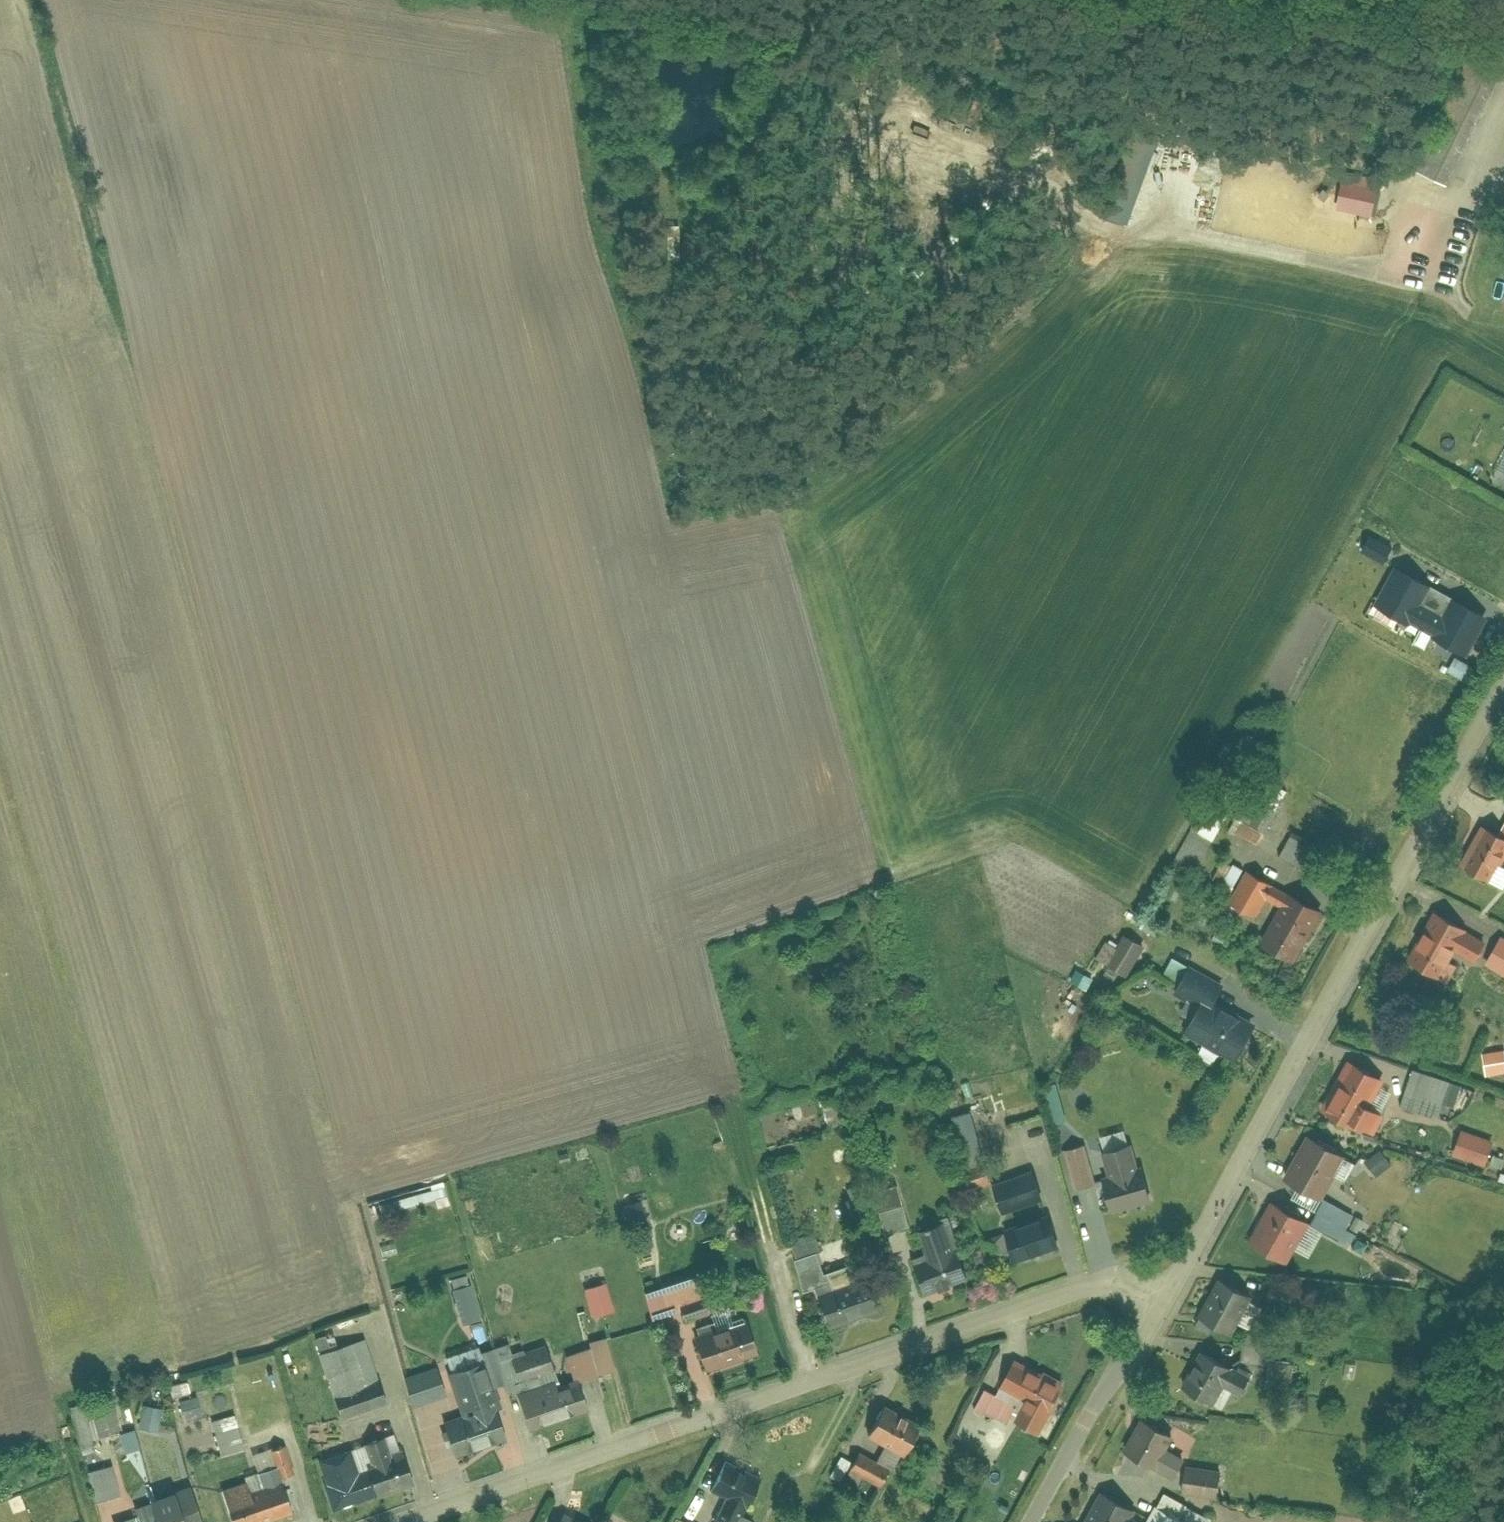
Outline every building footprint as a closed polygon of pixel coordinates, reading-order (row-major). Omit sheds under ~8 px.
[(1444,189),(1503,71),(1503,53),(1478,40),(1411,172),(1444,189)] [(1097,216),(1125,228),(1158,147),(1130,136),(1097,216)] [(1343,186),(1338,211),(1375,218),(1379,193),(1343,186)] [(1428,585),(1397,568),(1377,605),(1408,622),(1410,619),(1418,605),(1428,585)] [(1484,617),(1454,600),(1444,619),(1436,633),(1434,636),(1465,652),(1484,617)] [(1444,619),(1418,605),(1410,619),(1436,633),(1444,619)] [(1498,802),(1485,826),(1503,836),(1503,805),(1498,802)] [(1295,825),(1280,859),(1315,876),(1331,842),(1295,825)] [(1458,867),(1490,885),(1503,859),(1503,843),(1479,829),(1458,867)] [(1259,946),(1291,965),(1321,916),(1247,872),(1228,905),(1269,930),(1259,946)] [(1430,916),(1406,964),(1448,985),(1473,937),(1430,916)] [(1501,940),(1487,966),(1503,975),(1503,942),(1501,940)] [(1133,943),(1125,956),(1142,966),(1150,954),(1133,943)] [(1179,1031),(1233,1063),(1258,1020),(1187,979),(1175,999),(1192,1009),(1179,1031)] [(1347,1064),(1320,1114),(1367,1140),(1380,1116),(1364,1107),(1378,1082),(1347,1064)] [(1461,1088),(1416,1076),(1407,1109),(1452,1122),(1461,1088)] [(954,1121),(965,1159),(983,1154),(972,1115),(954,1121)] [(1458,1137),(1453,1160),(1485,1167),(1491,1145),(1458,1137)] [(1348,1160),(1306,1139),(1284,1183),(1322,1202),(1310,1225),(1272,1206),(1250,1250),(1289,1270),(1309,1230),(1340,1245),(1355,1215),(1327,1201),(1348,1160)] [(1148,1172),(1135,1176),(1126,1145),(1101,1152),(1110,1183),(1100,1186),(1109,1217),(1157,1204),(1148,1172)] [(1065,1152),(1077,1193),(1098,1187),(1086,1146),(1065,1152)] [(998,1195),(1004,1213),(1043,1202),(1037,1183),(998,1195)] [(1008,1235),(1016,1260),(1059,1246),(1051,1221),(1008,1235)] [(944,1222),(919,1230),(929,1261),(914,1266),(923,1294),(971,1278),(961,1250),(954,1253),(944,1222)] [(1001,1235),(985,1241),(991,1259),(1007,1254),(1001,1235)] [(379,1251),(382,1260),(396,1257),(393,1247),(379,1251)] [(814,1255),(792,1263),(802,1289),(824,1281),(814,1255)] [(815,1295),(827,1328),(878,1308),(866,1276),(848,1282),(842,1266),(825,1272),(831,1289),(815,1295)] [(644,1297),(651,1319),(678,1310),(684,1328),(710,1319),(697,1279),(644,1297)] [(1218,1281),(1203,1310),(1248,1334),(1264,1306),(1218,1281)] [(584,1294),(592,1321),(614,1314),(606,1287),(584,1294)] [(454,1293),(462,1327),(484,1322),(475,1288),(454,1293)] [(695,1340),(705,1371),(757,1354),(747,1323),(695,1340)] [(366,1337),(334,1348),(331,1339),(317,1344),(342,1420),(389,1405),(366,1337)] [(615,1374),(606,1342),(590,1347),(600,1379),(615,1374)] [(506,1361),(514,1383),(553,1369),(545,1347),(506,1361)] [(566,1359),(573,1382),(595,1375),(588,1353),(566,1359)] [(1209,1405),(1220,1412),(1229,1398),(1235,1402),(1249,1380),(1224,1364),(1222,1367),(1201,1355),(1178,1392),(1207,1410),(1209,1405)] [(475,1362),(447,1372),(463,1416),(443,1423),(454,1454),(504,1437),(494,1406),(490,1407),(475,1362)] [(999,1389),(1026,1404),(1014,1426),(1036,1438),(1063,1390),(1013,1363),(999,1389)] [(403,1385),(412,1410),(447,1399),(438,1373),(403,1385)] [(518,1402),(527,1430),(588,1410),(579,1382),(518,1402)] [(69,1413),(81,1446),(120,1432),(108,1399),(69,1413)] [(143,1406),(137,1427),(156,1432),(162,1412),(143,1406)] [(884,1412),(867,1437),(901,1459),(917,1433),(884,1412)] [(237,1430),(221,1434),(217,1419),(188,1427),(192,1445),(215,1439),(222,1463),(244,1457),(237,1430)] [(1179,1458),(1164,1450),(1171,1438),(1142,1422),(1125,1453),(1154,1468),(1155,1466),(1169,1474),(1179,1458)] [(1185,1430),(1180,1439),(1196,1446),(1200,1437),(1185,1430)] [(370,1470),(356,1475),(348,1451),(320,1461),(328,1484),(325,1485),(334,1509),(411,1482),(401,1452),(390,1456),(384,1438),(366,1444),(372,1462),(367,1464),(370,1470)] [(300,1477),(290,1449),(273,1455),(283,1483),(300,1477)] [(845,1453),(834,1473),(876,1496),(887,1476),(845,1453)] [(230,1521),(266,1521),(290,1514),(280,1485),(277,1485),(270,1463),(256,1468),(263,1490),(224,1503),(230,1521)] [(724,1465),(710,1495),(747,1512),(761,1483),(724,1465)] [(96,1502),(119,1497),(111,1466),(89,1472),(96,1502)] [(1186,1472),(1183,1494),(1214,1498),(1217,1476),(1186,1472)] [(159,1521),(202,1521),(190,1488),(152,1502),(159,1521)] [(1147,1521),(1180,1521),(1191,1505),(1168,1490),(1147,1521)] [(1087,1521),(1124,1521),(1130,1511),(1104,1495),(1087,1521)] [(676,1521),(696,1521),(680,1514),(676,1521)]
